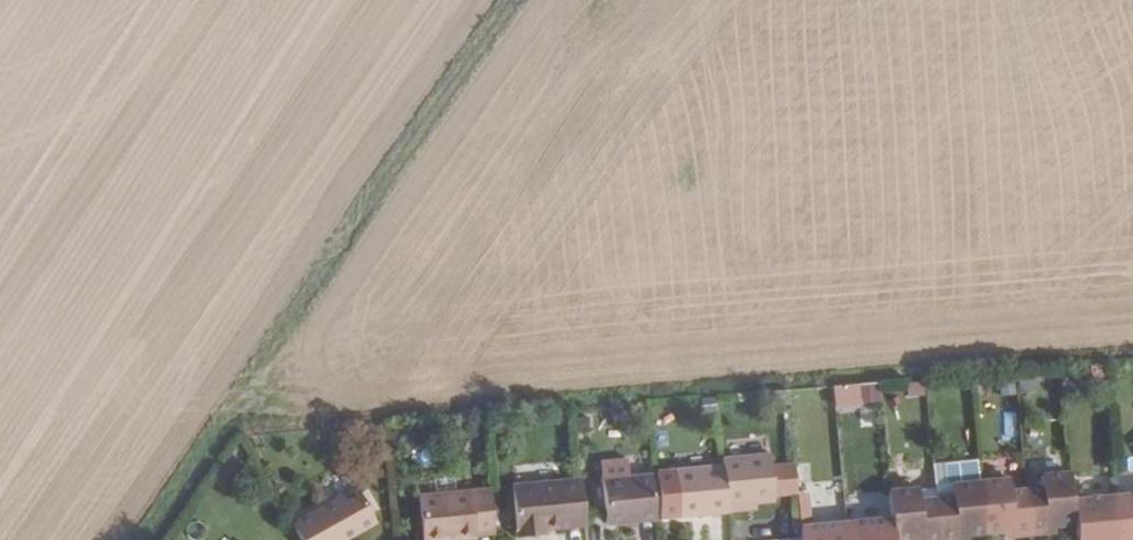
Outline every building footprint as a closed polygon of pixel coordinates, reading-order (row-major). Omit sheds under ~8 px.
[(881,405),(880,381),(835,383),(836,407),(881,405)] [(721,465),(725,511),(745,508),(744,503),(754,502),(773,500),(773,495),(796,493),(792,462),(770,465),(768,455),(720,459),(721,465)] [(674,470),(678,517),(725,512),(725,511),(721,465),(674,470)] [(1053,526),(1073,524),(1073,513),(1071,500),(1069,474),(1038,476),(1039,489),(1024,490),(1028,534),(1046,532),(1044,521),(1053,520),(1053,526)] [(601,480),(605,524),(654,519),(650,475),(601,480)] [(510,486),(516,537),(545,534),(545,529),(584,525),(579,479),(510,486)] [(978,483),(983,533),(1003,530),(1002,525),(1010,524),(1012,536),(1028,534),(1024,490),(1009,492),(1008,479),(978,483)] [(983,533),(978,483),(949,484),(949,497),(934,499),(938,539),(955,539),(955,529),(963,529),(963,534),(983,533)] [(299,539),(344,539),(375,523),(355,486),(289,523),(299,539)] [(421,539),(459,539),(475,538),(474,535),(492,534),(488,488),(417,494),(421,539)] [(893,539),(905,539),(913,539),(912,534),(921,533),(921,539),(938,539),(934,499),(919,501),(918,488),(888,492),(891,519),(893,539)] [(1122,539),(1132,539),(1132,494),(1117,496),(1122,539)] [(1117,496),(1087,499),(1071,500),(1073,513),(1073,524),(1075,539),(1122,539),(1117,496)] [(891,519),(845,523),(846,539),(893,539),(891,519)] [(800,539),(846,539),(845,523),(799,528),(800,539)]
